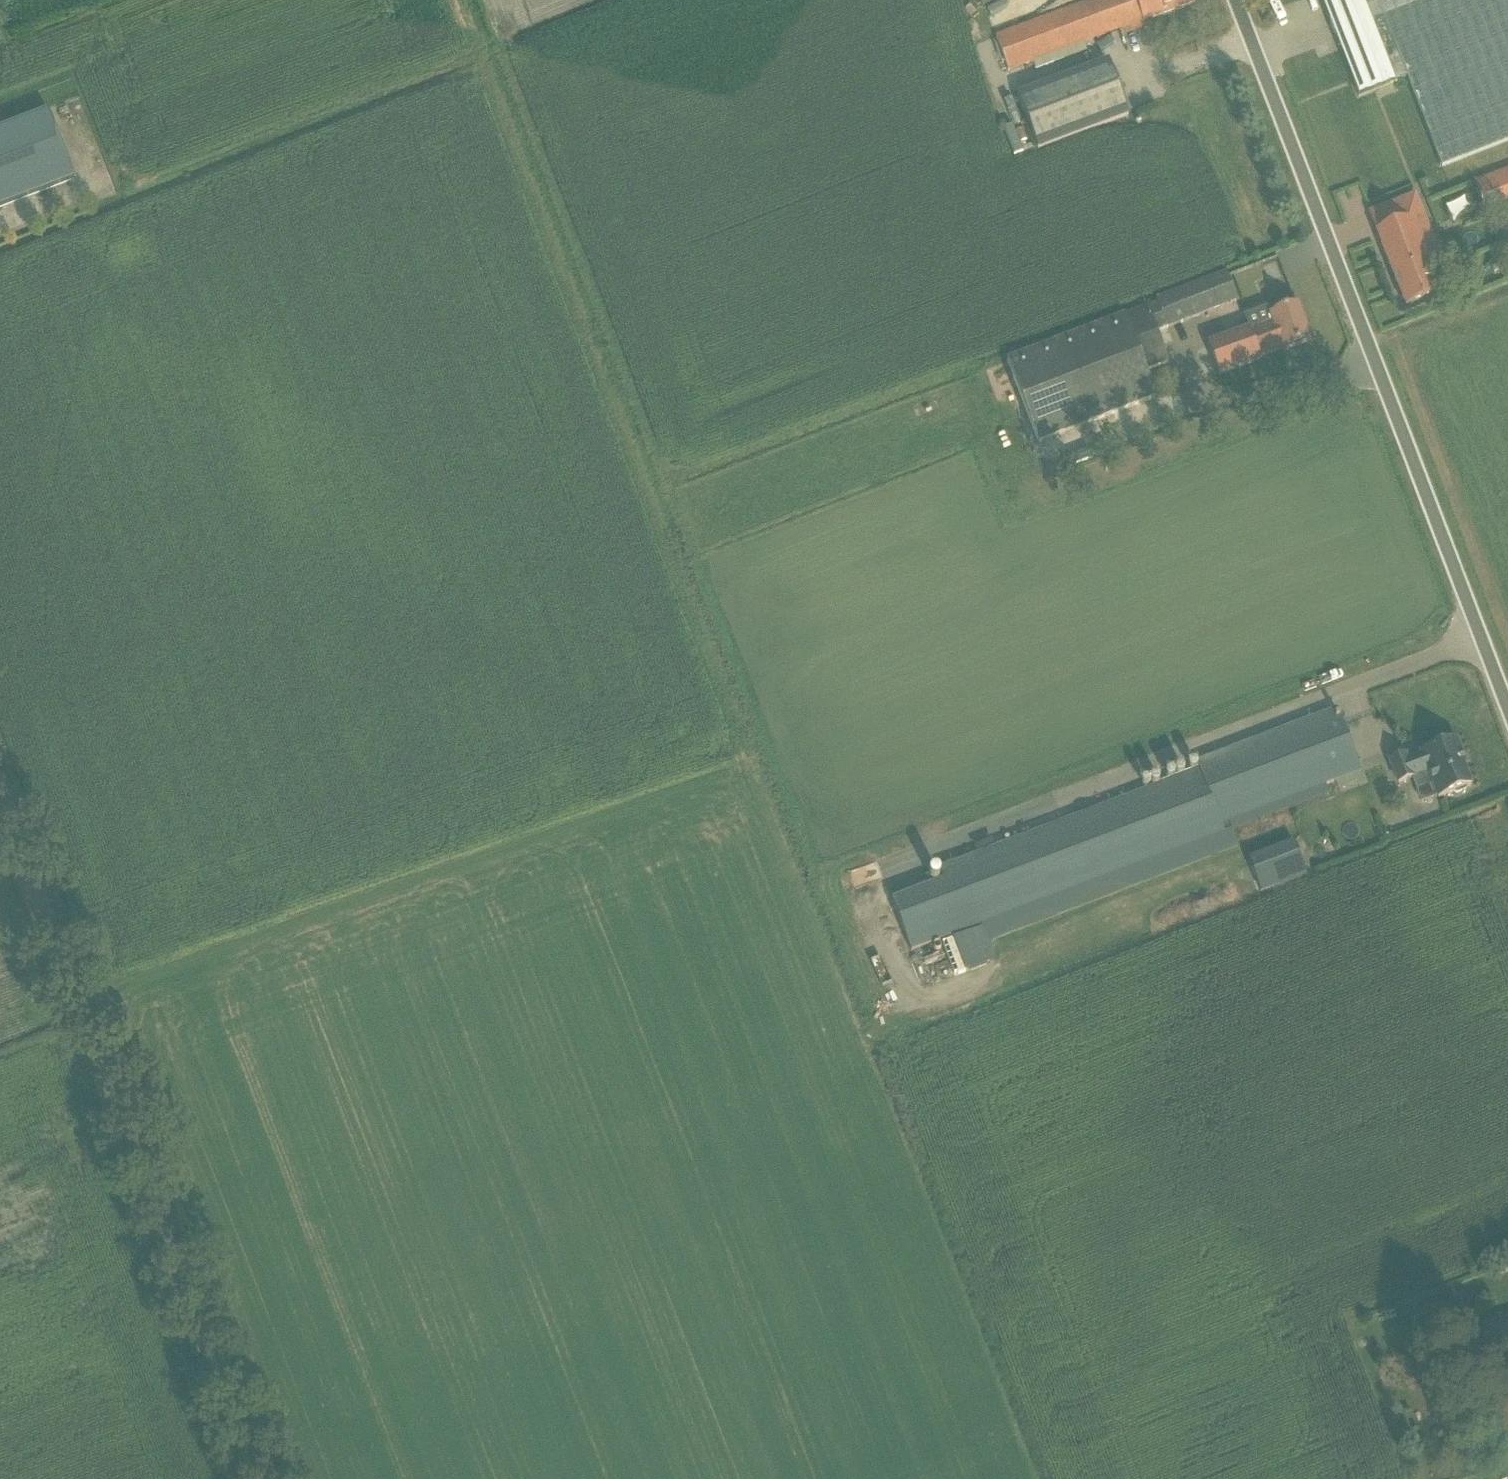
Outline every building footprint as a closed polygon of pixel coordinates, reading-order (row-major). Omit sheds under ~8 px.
[(1008,72),(1133,25),(1133,26),(1194,2),(1194,0),(1093,0),(995,37),(1008,72)] [(1442,168),(1507,142),(1507,0),(1321,0),(1358,97),(1407,79),(1442,168)] [(1017,95),(1037,150),(1127,117),(1107,63),(1017,95)] [(75,179),(49,112),(0,131),(0,208),(75,179)] [(1484,209),(1507,199),(1507,170),(1474,183),(1484,209)] [(1368,214),(1406,309),(1424,301),(1438,296),(1428,273),(1444,267),(1415,195),(1387,206),(1368,214)] [(1077,334),(1010,360),(1037,443),(1136,406),(1155,399),(1145,371),(1167,363),(1156,333),(1167,329),(1236,302),(1225,274),(1218,277),(1156,301),(1158,304),(1147,308),(1128,315),(1077,334)] [(1261,302),(1280,301),(1278,282),(1260,283),(1261,302)] [(1208,344),(1220,376),(1311,341),(1298,305),(1270,316),(1272,323),(1251,331),(1249,328),(1208,344)] [(944,881),(892,901),(912,952),(941,941),(954,974),(958,973),(958,974),(996,960),(989,942),(982,925),(1225,833),(1222,825),(1288,800),(1329,784),(1361,772),(1337,709),(1318,717),(1197,763),(1200,770),(940,869),(944,881)] [(1405,756),(1390,762),(1398,784),(1413,779),(1413,777),(1428,771),(1438,799),(1454,793),(1457,795),(1465,791),(1466,788),(1471,787),(1460,759),(1462,758),(1456,741),(1421,754),(1422,756),(1407,762),(1405,756)] [(1293,843),(1249,861),(1262,894),(1306,877),(1293,843)] [(1319,843),(1310,851),(1320,862),(1325,856),(1326,856),(1329,853),(1319,843)]
